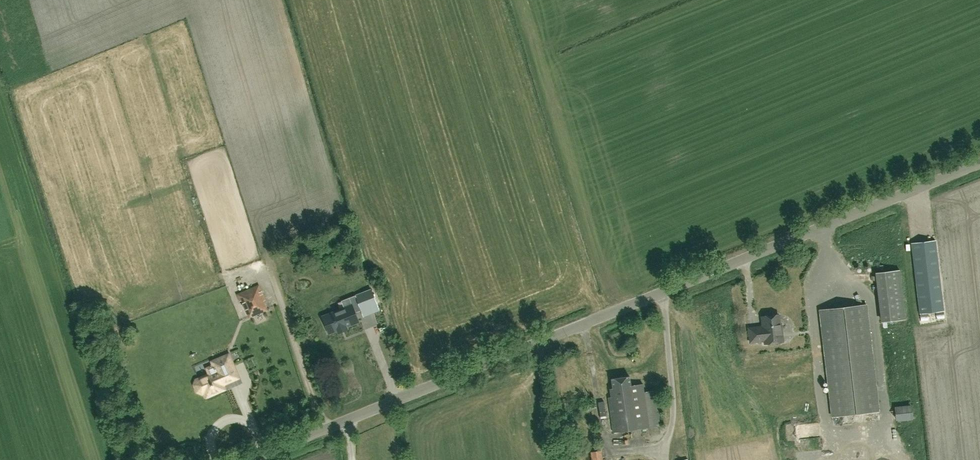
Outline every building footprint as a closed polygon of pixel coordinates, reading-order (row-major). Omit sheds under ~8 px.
[(919,314),(944,311),(936,240),(911,243),(919,314)] [(902,315),(901,264),(876,265),(877,315),(902,315)] [(256,287),(237,294),(240,301),(243,300),(250,316),(266,309),(256,287)] [(358,300),(362,307),(375,298),(370,291),(358,300)] [(358,320),(352,305),(322,316),(328,332),(338,328),(339,330),(346,327),(345,325),(358,320)] [(866,305),(820,310),(832,416),(879,411),(866,305)] [(769,315),(766,317),(762,317),(763,327),(749,328),(750,342),(764,341),(765,343),(783,341),(781,324),(779,324),(778,315),(776,315),(772,314),(769,315)] [(205,393),(206,397),(210,395),(209,394),(213,393),(213,394),(218,392),(219,389),(221,388),(223,382),(230,380),(226,370),(234,367),(228,354),(212,361),(217,372),(197,381),(195,385),(198,392),(203,394),(205,393)] [(231,378),(233,388),(246,385),(245,376),(231,378)] [(613,433),(649,428),(643,384),(631,385),(629,376),(611,379),(613,388),(610,389),(611,397),(608,397),(613,433)] [(601,451),(591,452),(592,459),(602,459),(601,451)]
